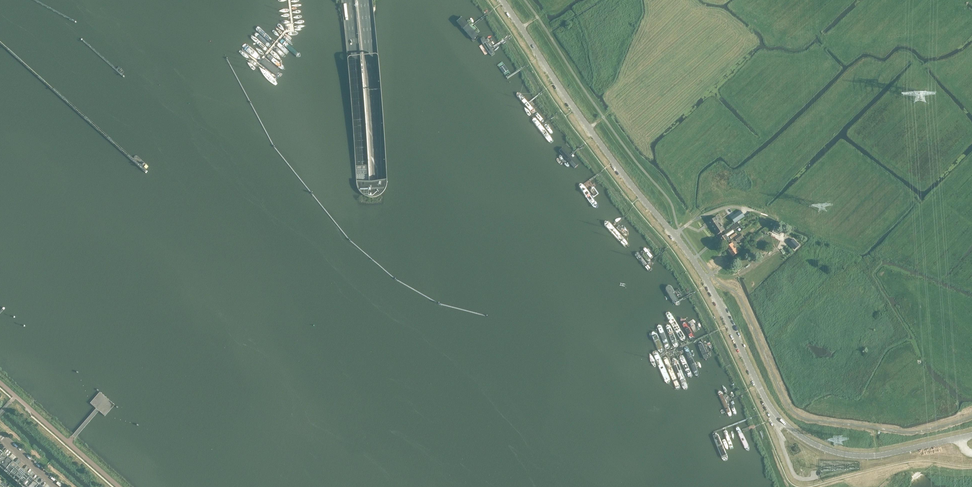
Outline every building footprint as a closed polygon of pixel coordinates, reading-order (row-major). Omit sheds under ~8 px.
[(455,21),(473,42),(479,37),(462,16),(455,21)] [(273,17),(268,23),(281,37),(287,32),(273,17)] [(495,54),(485,38),(484,38),(484,37),(483,37),(482,37),(481,37),(481,38),(481,39),(492,56),(493,56),(494,55),(495,54)] [(479,44),(487,55),(487,56),(488,56),(488,55),(489,55),(489,54),(481,42),(480,42),(479,43),(479,44)] [(512,86),(512,85),(496,63),(496,62),(495,62),(495,61),(494,61),(493,61),(493,60),(492,60),(491,60),(490,60),(490,61),(490,62),(490,63),(490,64),(490,65),(491,66),(506,88),(507,88),(507,89),(508,89),(509,89),(510,89),(511,88),(512,87),(512,86)] [(487,72),(497,86),(498,86),(499,87),(500,86),(501,86),(502,85),(502,84),(502,83),(502,82),(491,68),(490,68),(489,68),(488,68),(488,69),(487,69),(487,70),(487,71),(487,72)] [(517,96),(531,112),(531,113),(532,113),(533,113),(534,112),(534,111),(535,111),(535,110),(534,110),(520,93),(517,93),(517,96)] [(550,143),(553,140),(534,116),(531,119),(550,143)] [(563,147),(559,150),(574,169),(579,165),(563,147)] [(569,164),(562,155),(559,154),(559,157),(567,167),(570,167),(569,164)] [(362,193),(362,194),(363,194),(364,195),(365,195),(366,196),(367,196),(368,197),(369,197),(371,197),(372,197),(373,197),(374,197),(375,196),(376,196),(377,196),(378,195),(379,195),(380,194),(381,194),(382,193),(383,192),(383,191),(384,191),(385,190),(385,189),(386,188),(386,187),(386,186),(387,185),(387,184),(387,182),(387,181),(387,180),(387,179),(372,181),(356,180),(356,183),(356,184),(357,185),(357,186),(357,187),(358,188),(358,189),(359,190),(359,191),(360,192),(361,192),(362,193)] [(579,186),(579,187),(591,205),(592,206),(593,206),(593,207),(594,207),(595,207),(596,207),(596,206),(597,206),(597,205),(597,204),(597,203),(596,203),(596,202),(584,184),(583,184),(583,183),(582,183),(582,182),(581,182),(581,183),(580,183),(579,183),(579,184),(578,185),(578,186),(579,186)] [(741,211),(731,217),(735,223),(745,217),(741,211)] [(725,230),(718,220),(719,220),(717,216),(708,222),(710,225),(711,225),(718,235),(725,230)] [(613,226),(624,236),(625,236),(626,236),(627,235),(627,234),(627,233),(616,223),(615,222),(614,222),(614,223),(613,223),(613,224),(612,224),(613,225),(613,226)] [(740,225),(738,222),(731,227),(727,230),(725,231),(727,233),(726,234),(728,236),(729,235),(734,232),(733,230),(740,225)] [(626,241),(610,224),(609,224),(608,224),(607,224),(607,225),(607,226),(607,227),(623,244),(624,245),(625,245),(627,245),(627,243),(627,242),(626,241)] [(775,226),(773,232),(780,236),(783,230),(775,226)] [(743,237),(741,233),(734,237),(735,238),(737,242),(743,237)] [(730,239),(728,236),(726,234),(723,236),(720,238),(724,243),(728,240),(730,239)] [(793,239),(789,243),(795,250),(799,245),(793,239)] [(739,252),(732,243),(731,244),(726,247),(733,256),(739,252)] [(636,250),(633,249),(632,252),(649,272),(650,272),(651,272),(652,272),(652,271),(653,270),(652,269),(636,250)] [(641,253),(650,266),(651,267),(652,267),(653,267),(654,267),(655,266),(655,265),(655,264),(654,264),(654,263),(644,251),(644,250),(643,250),(642,250),(642,251),(641,251),(641,252),(641,253)] [(680,301),(679,301),(671,286),(671,285),(670,285),(669,285),(668,286),(667,287),(667,288),(675,304),(676,304),(677,305),(678,305),(678,304),(679,304),(679,303),(680,303),(680,302),(680,301)] [(683,337),(683,336),(672,314),(672,313),(671,313),(670,313),(669,313),(668,313),(668,314),(668,315),(668,316),(678,338),(679,338),(679,339),(679,340),(680,340),(681,340),(682,340),(683,339),(683,338),(683,337)] [(681,324),(682,324),(691,340),(692,340),(693,340),(694,340),(695,340),(695,339),(696,339),(696,338),(696,337),(696,336),(686,321),(685,321),(685,320),(684,320),(683,319),(682,319),(681,319),(681,320),(681,321),(681,322),(681,323),(681,324)] [(675,342),(669,325),(666,323),(665,325),(671,343),(672,344),(673,345),(674,345),(674,344),(675,344),(675,343),(675,342)] [(657,327),(665,346),(665,347),(665,348),(666,349),(667,349),(668,349),(669,349),(669,348),(670,348),(670,347),(670,346),(670,345),(663,327),(663,326),(663,325),(662,325),(662,324),(661,324),(660,324),(659,324),(658,325),(658,326),(657,326),(657,327)] [(664,350),(664,349),(657,333),(653,331),(652,336),(659,352),(660,352),(660,353),(661,353),(662,353),(663,353),(664,352),(664,351),(664,350)] [(698,342),(698,343),(705,358),(705,359),(706,359),(706,360),(707,360),(708,361),(709,360),(709,359),(709,358),(709,357),(702,341),(702,340),(701,340),(700,340),(699,340),(698,341),(698,342)] [(684,348),(684,349),(693,372),(693,373),(694,374),(695,375),(696,376),(697,377),(698,377),(698,376),(698,375),(698,374),(698,373),(698,372),(698,371),(689,347),(689,346),(688,346),(687,346),(686,346),(685,346),(685,347),(684,348)] [(653,353),(653,354),(664,379),(665,380),(665,381),(666,381),(666,382),(667,382),(667,383),(668,383),(669,383),(670,382),(670,381),(671,380),(671,379),(670,378),(658,351),(657,350),(656,350),(655,350),(654,350),(654,351),(653,351),(653,352),(653,353)] [(679,357),(687,375),(687,376),(688,376),(688,377),(689,377),(690,377),(690,376),(691,376),(691,375),(691,374),(684,356),(684,355),(683,355),(683,354),(682,354),(681,354),(681,355),(680,355),(680,356),(679,356),(679,357)] [(664,360),(664,361),(676,389),(677,390),(678,390),(678,391),(679,390),(680,390),(680,389),(681,389),(681,388),(681,387),(668,358),(668,357),(667,357),(666,357),(665,357),(665,358),(664,358),(664,359),(664,360)] [(673,363),(683,389),(684,389),(685,390),(686,390),(687,390),(687,389),(688,389),(688,388),(688,387),(678,360),(677,359),(675,357),(674,357),(673,358),(673,359),(673,361),(673,363)] [(719,395),(728,415),(728,416),(729,416),(729,417),(730,417),(731,417),(732,416),(732,415),(733,415),(733,414),(732,414),(732,413),(723,393),(723,392),(722,392),(721,391),(720,391),(719,391),(719,392),(719,393),(719,394),(719,395)] [(736,428),(744,448),(745,449),(746,450),(747,450),(747,451),(748,451),(748,450),(749,450),(749,449),(749,448),(749,447),(749,446),(740,426),(739,425),(738,425),(737,425),(737,426),(736,426),(736,427),(736,428)] [(725,432),(733,455),(733,456),(734,457),(735,457),(736,457),(737,457),(738,457),(738,456),(739,456),(739,455),(739,454),(739,453),(738,453),(731,431),(731,430),(730,429),(729,428),(728,428),(727,428),(726,429),(725,429),(725,430),(725,431),(725,432)] [(715,437),(722,459),(722,460),(723,460),(723,461),(724,461),(724,462),(725,462),(726,462),(727,461),(728,460),(728,459),(728,458),(728,457),(720,435),(720,434),(719,433),(718,433),(718,432),(717,432),(716,432),(716,433),(715,433),(715,434),(714,434),(714,435),(714,436),(715,437)] [(9,457),(4,453),(0,457),(0,467),(9,457)] [(9,457),(0,467),(5,471),(13,461),(9,457)] [(9,475),(18,465),(13,461),(5,471),(3,473),(8,477),(9,475)] [(13,478),(22,469),(18,465),(9,475),(13,478)] [(18,482),(26,473),(22,469),(13,478),(18,482)] [(22,486),(30,477),(30,476),(26,473),(18,482),(22,486)] [(35,480),(30,476),(30,477),(22,486),(23,486),(29,486),(35,480)]
